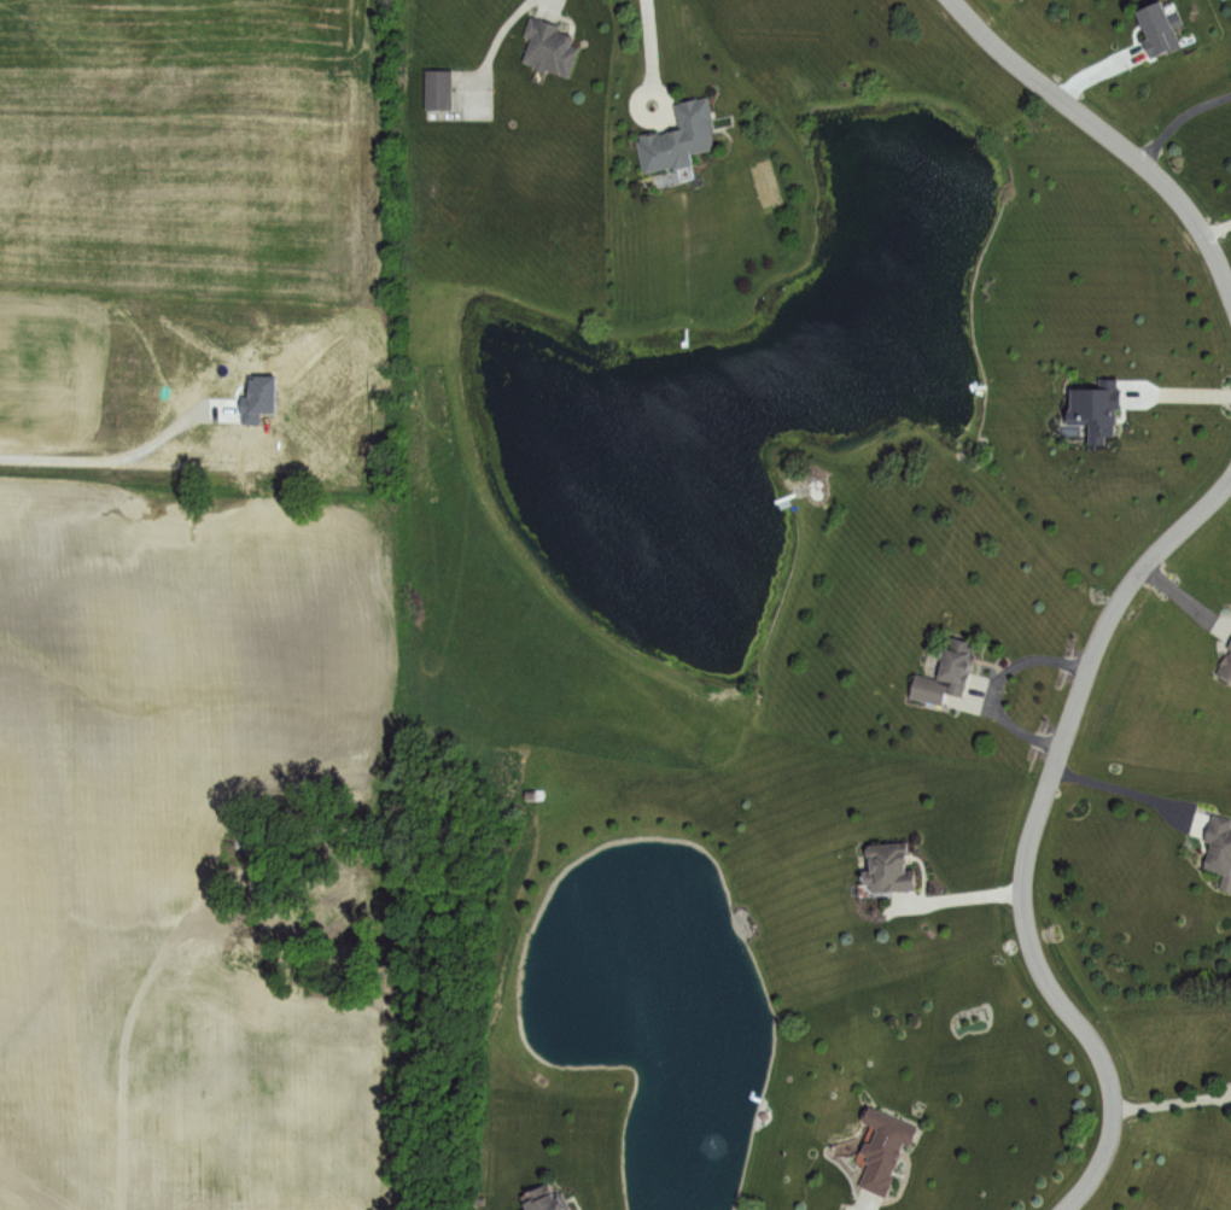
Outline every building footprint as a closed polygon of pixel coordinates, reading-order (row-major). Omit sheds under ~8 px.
[(1133,10),(1150,57),(1181,46),(1170,17),(1166,18),(1160,0),(1133,10)] [(568,78),(581,37),(528,19),(523,35),(529,37),(521,62),(568,78)] [(422,109),(450,109),(450,69),(422,69),(422,109)] [(672,102),(676,129),(636,135),(641,172),(690,165),(688,152),(713,148),(706,97),(672,102)] [(1115,436),(1115,379),(1097,378),(1097,389),(1083,389),(1083,436),(1115,436)] [(975,643),(945,636),(935,678),(914,673),(908,698),(941,706),(944,692),(962,697),(975,643)] [(1212,672),(1230,684),(1230,641),(1212,672)] [(1222,873),(1219,890),(1230,892),(1230,890),(1230,831),(1229,830),(1230,821),(1230,818),(1210,815),(1201,870),(1222,873)] [(904,843),(865,844),(866,870),(859,871),(860,893),(914,891),(913,869),(905,870),(904,843)] [(915,1125),(864,1110),(860,1124),(870,1126),(862,1155),(867,1157),(858,1188),(886,1196),(900,1145),(909,1147),(915,1125)] [(561,1207),(565,1205),(560,1196),(553,1199),(545,1184),(518,1198),(524,1209),(562,1209),(561,1207)]
